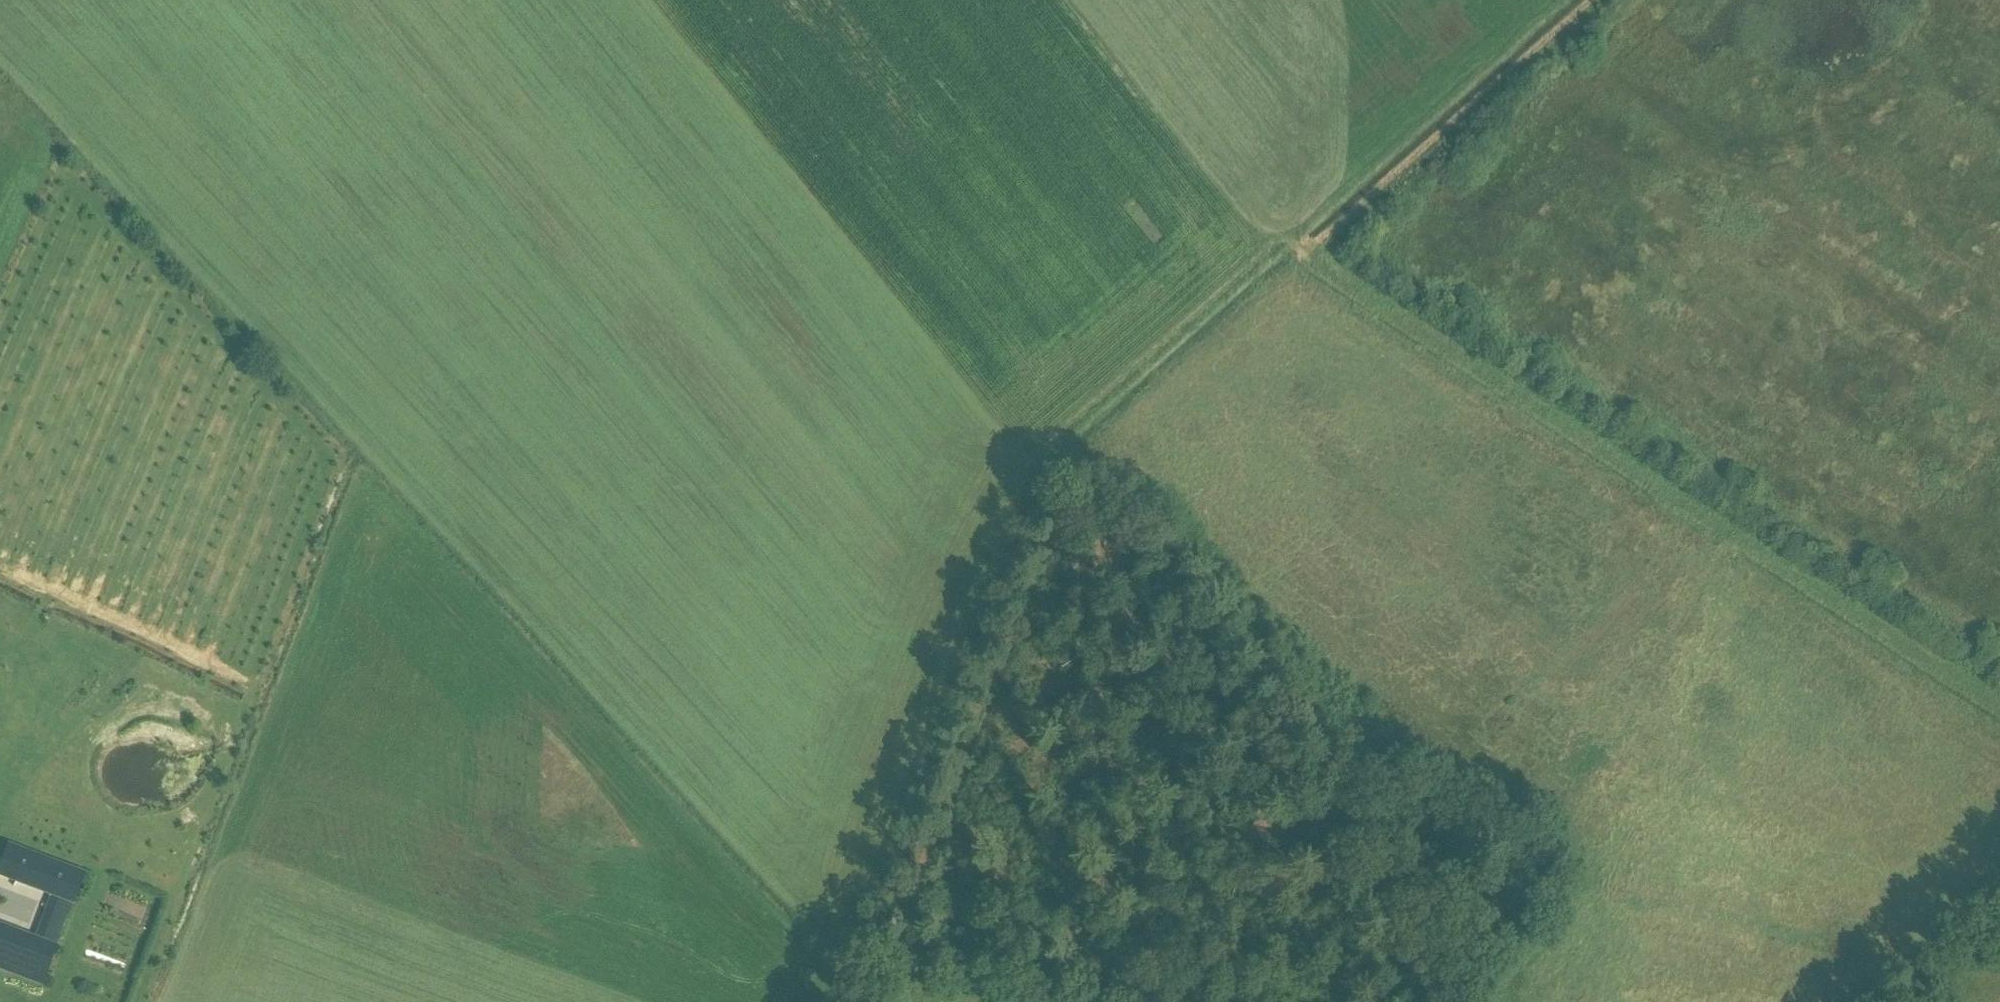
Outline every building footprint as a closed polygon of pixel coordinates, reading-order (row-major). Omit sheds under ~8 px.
[(83,879),(8,851),(0,871),(0,875),(74,903),(83,879)] [(42,985),(56,948),(0,926),(0,968),(42,985)]
